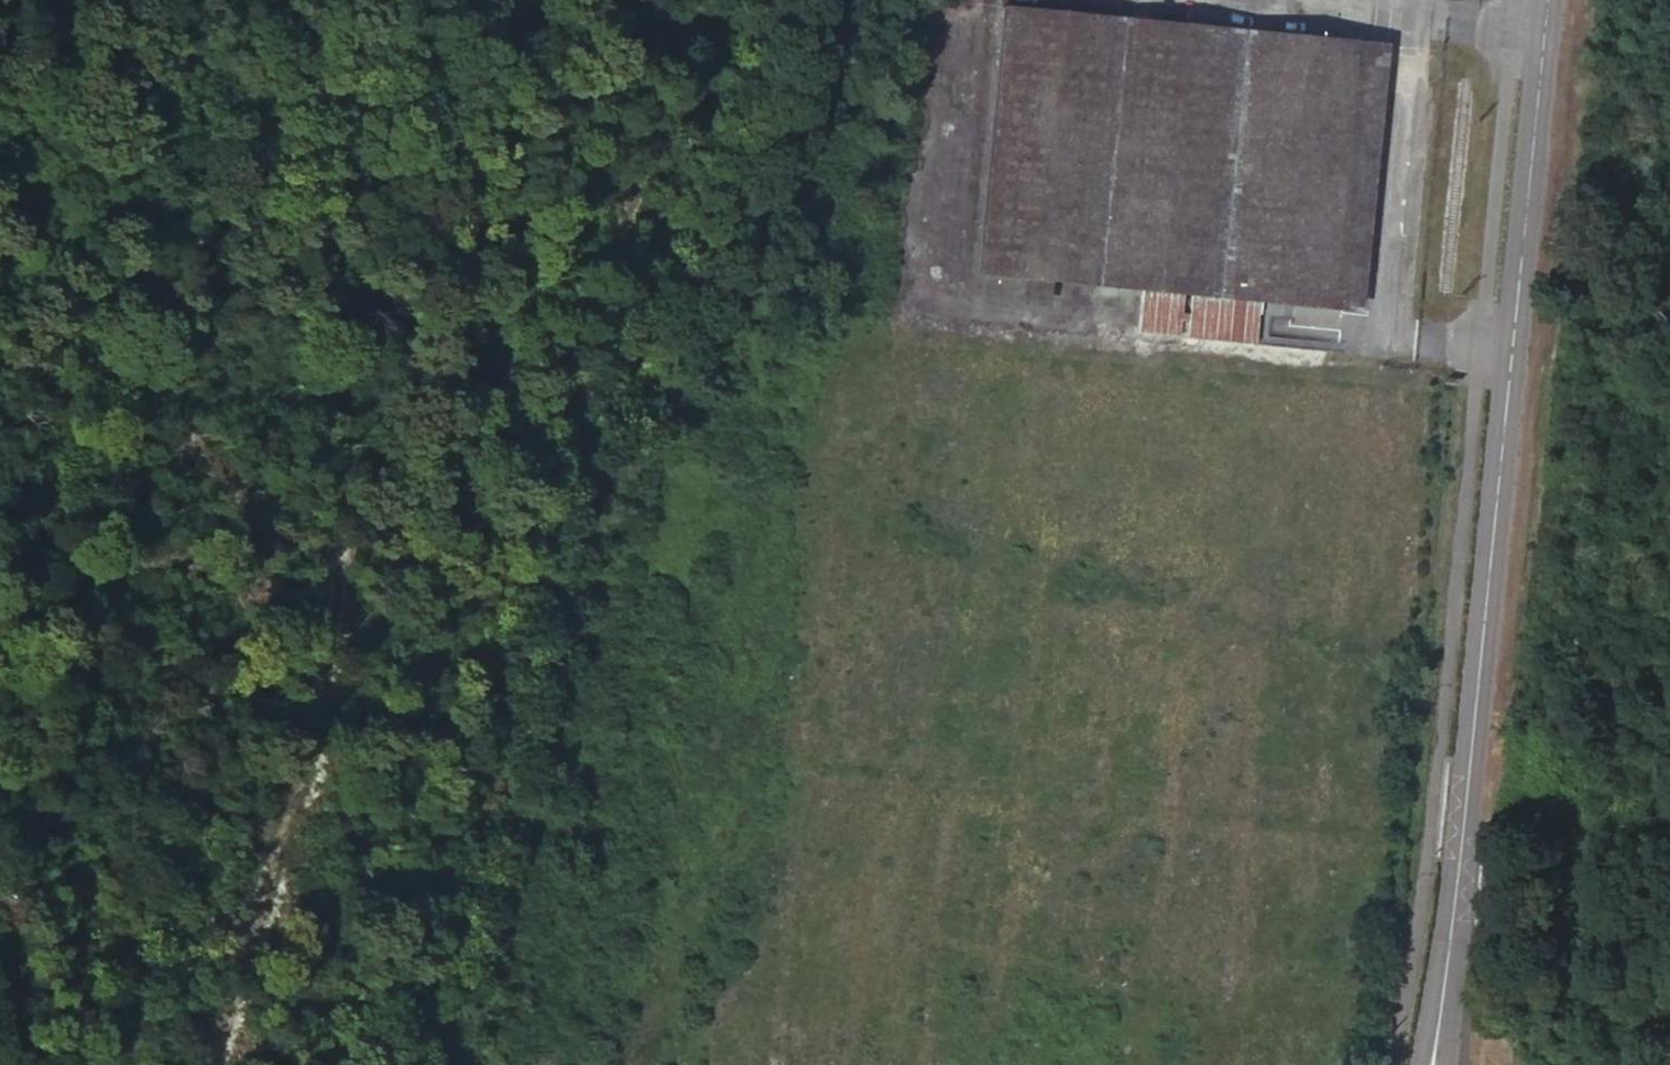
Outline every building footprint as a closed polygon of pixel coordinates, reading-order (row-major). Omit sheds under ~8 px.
[(1358,50),(1160,31),(1109,27),(995,15),(970,279),(1019,284),(1046,287),(1141,296),(1138,332),(1178,337),(1181,301),(1188,302),(1185,339),(1252,345),(1254,313),(1254,308),(1331,316),(1358,50)] [(1358,50),(1331,316),(1353,316),(1378,52),(1358,50)] [(1019,284),(1016,306),(1044,309),(1046,287),(1019,284)]
